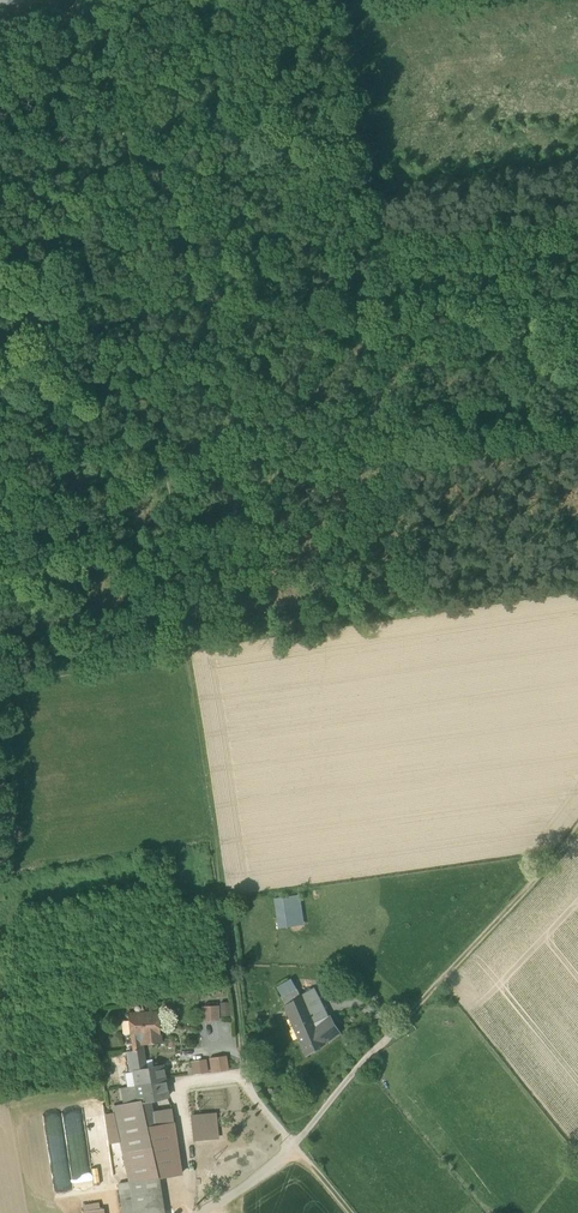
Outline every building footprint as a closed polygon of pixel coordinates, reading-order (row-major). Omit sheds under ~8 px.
[(301,894),(274,898),(278,928),(306,924),(301,894)] [(282,996),(285,1004),(298,997),(295,989),(282,996)] [(314,989),(303,995),(298,997),(285,1004),(293,1021),(295,1027),(313,1017),(314,1017),(306,1001),(317,995),(314,989)] [(317,1025),(327,1019),(317,995),(306,1001),(314,1017),(313,1017),(317,1025)] [(202,1006),(203,1021),(219,1020),(218,1005),(202,1006)] [(130,1034),(131,1034),(141,1033),(142,1044),(160,1042),(157,1012),(128,1014),(130,1034)] [(295,1027),(307,1054),(317,1048),(326,1041),(317,1025),(313,1017),(295,1027)] [(317,1025),(326,1041),(339,1031),(330,1017),(327,1019),(317,1025)] [(143,1051),(142,1044),(141,1033),(131,1034),(133,1050),(127,1051),(130,1072),(133,1071),(133,1070),(146,1068),(143,1051)] [(210,1057),(212,1072),(227,1070),(225,1055),(210,1057)] [(188,1061),(192,1074),(207,1070),(203,1057),(188,1061)] [(162,1064),(146,1068),(133,1070),(133,1071),(135,1085),(165,1079),(162,1064)] [(165,1079),(135,1085),(137,1101),(138,1103),(150,1100),(168,1096),(165,1079)] [(131,1102),(137,1101),(135,1085),(120,1088),(123,1104),(131,1102)] [(137,1101),(131,1102),(144,1166),(155,1165),(178,1162),(176,1142),(177,1142),(174,1123),(155,1126),(152,1112),(150,1100),(138,1103),(137,1101)] [(129,1181),(130,1181),(157,1177),(155,1165),(144,1166),(131,1102),(123,1104),(117,1105),(114,1106),(123,1151),(129,1181)] [(171,1109),(152,1112),(155,1126),(174,1123),(171,1109)] [(192,1116),(194,1139),(218,1137),(216,1114),(192,1116)] [(157,1177),(130,1181),(135,1212),(164,1212),(158,1177),(157,1177)] [(130,1181),(129,1181),(119,1182),(123,1212),(135,1212),(130,1181)] [(164,1212),(182,1212),(180,1204),(164,1212)]
